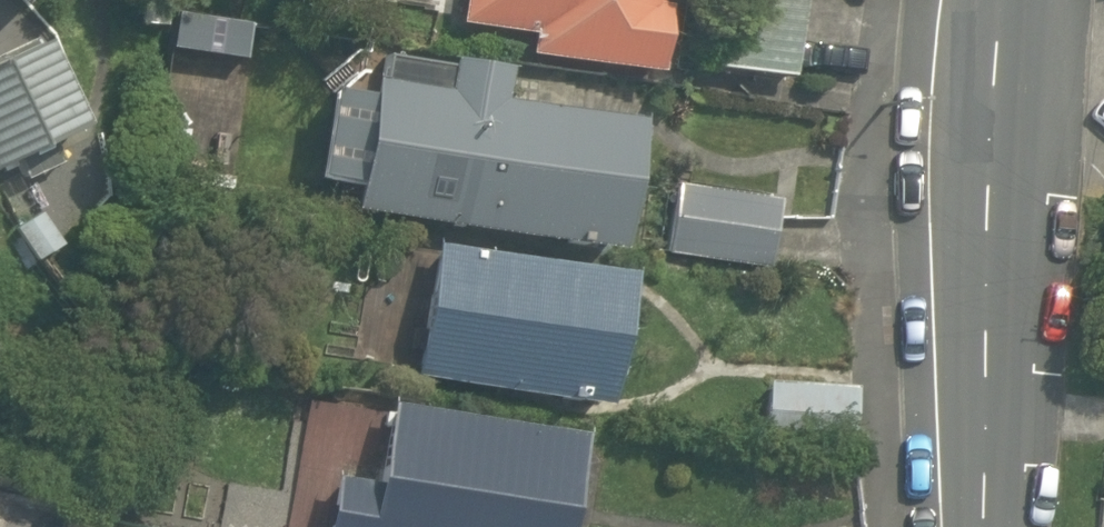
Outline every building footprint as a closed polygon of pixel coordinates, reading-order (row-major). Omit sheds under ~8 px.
[(453,23),(534,30),(532,52),(654,62),(659,0),(455,0),(453,23)] [(802,0),(705,0),(700,70),(797,77),(802,0)] [(218,189),(240,36),(171,26),(148,179),(218,189)] [(38,38),(0,53),(0,157),(74,127),(38,38)] [(442,82),(372,74),(355,204),(612,238),(629,107),(516,92),(521,61),(446,51),(442,82)] [(778,192),(665,183),(659,259),(772,268),(778,192)] [(624,250),(429,232),(415,380),(610,398),(624,250)] [(857,381),(743,370),(739,421),(853,431),(857,381)] [(328,466),(320,526),(565,526),(578,420),(383,396),(373,471),(328,466)]
